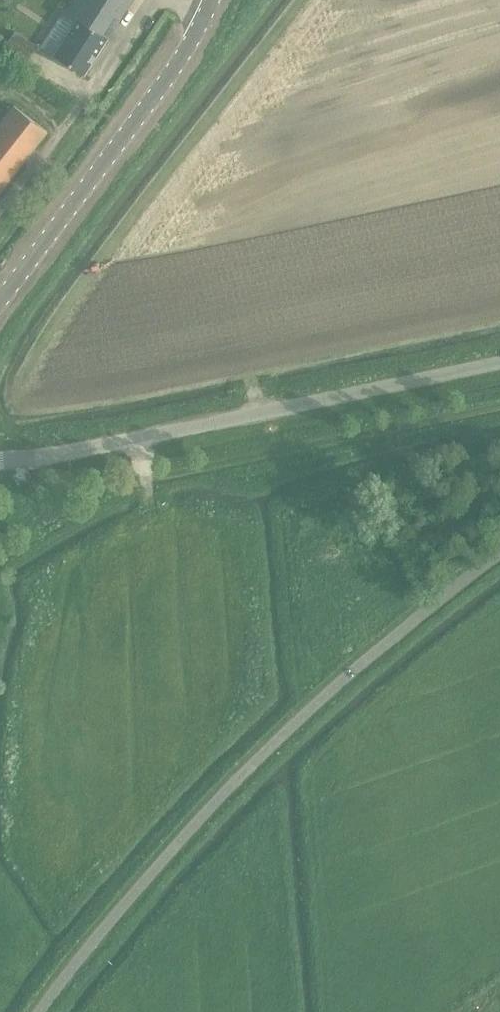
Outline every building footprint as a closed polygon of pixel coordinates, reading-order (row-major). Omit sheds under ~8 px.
[(84,75),(133,0),(73,0),(66,11),(78,19),(54,55),(84,75)] [(16,31),(4,48),(26,64),(38,46),(16,31)] [(0,126),(0,193),(48,131),(15,106),(0,126)]
